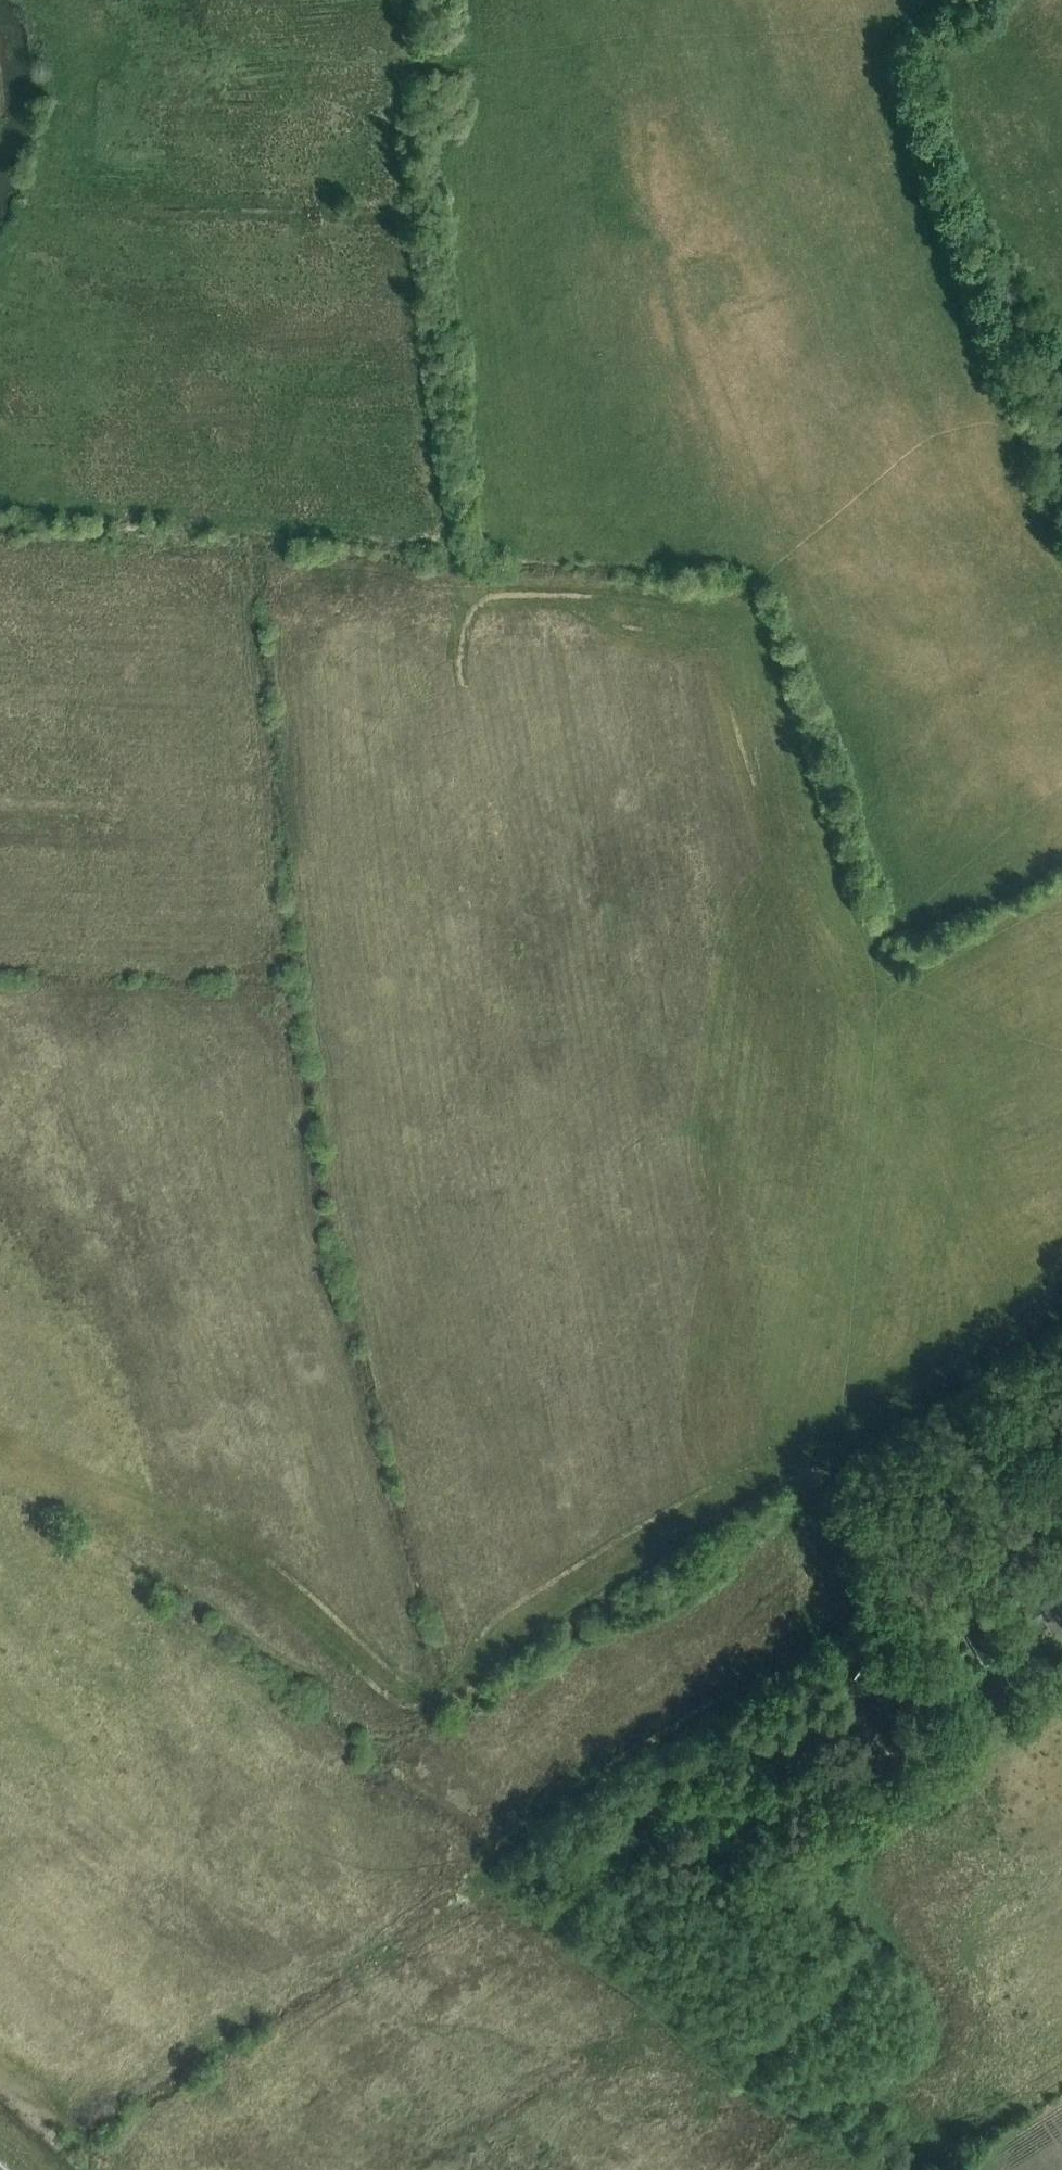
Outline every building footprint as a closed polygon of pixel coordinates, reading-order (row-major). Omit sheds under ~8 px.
[(1007,1689),(997,1699),(1010,1711),(1020,1702),(1007,1689)] [(936,1707),(933,1725),(945,1727),(947,1709),(936,1707)]
